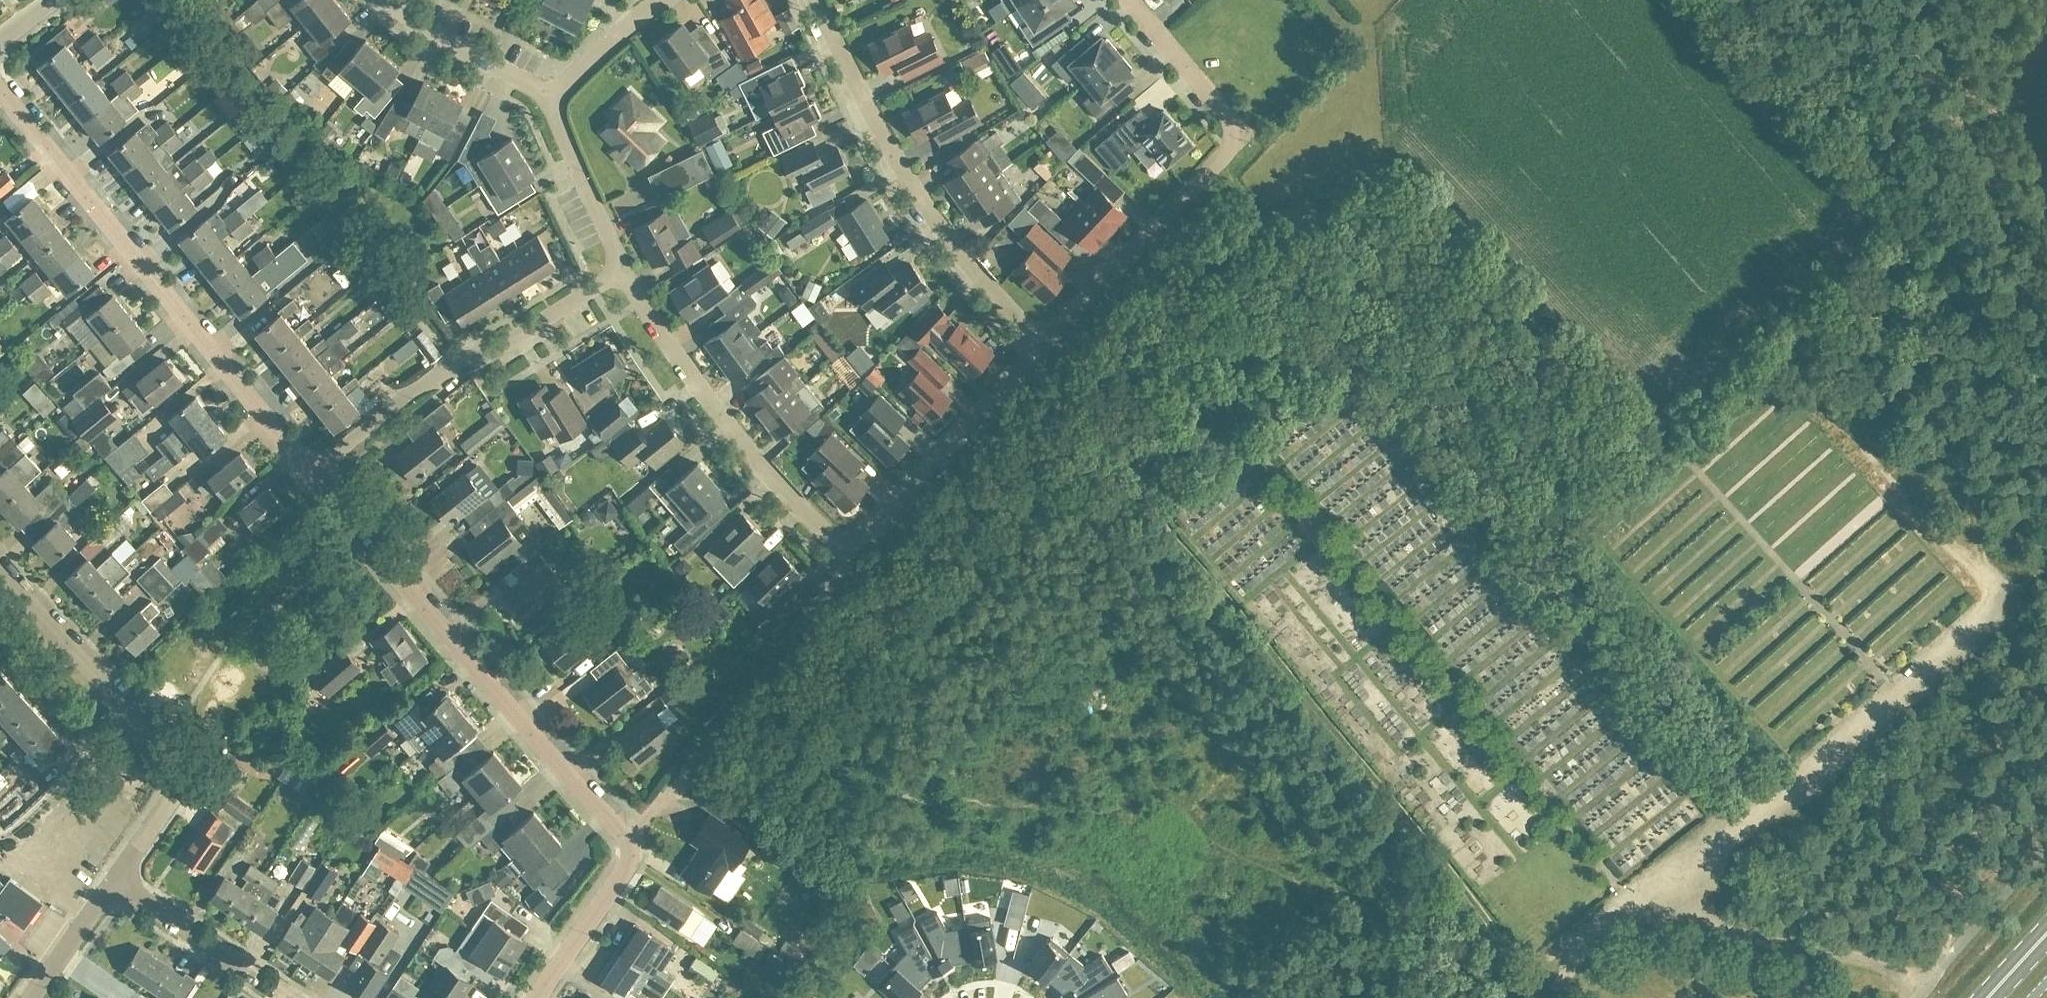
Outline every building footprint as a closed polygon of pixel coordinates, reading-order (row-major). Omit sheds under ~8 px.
[(145,12),(163,0),(137,0),(145,12)] [(256,0),(243,10),(250,20),(264,10),(256,0)] [(336,0),(279,0),(266,10),(280,27),(299,13),(307,23),(336,0)] [(337,0),(336,0),(307,23),(316,34),(304,43),(318,61),(337,45),(330,35),(351,18),(337,0)] [(538,11),(577,31),(592,0),(543,0),(538,11)] [(722,20),(744,59),(768,45),(760,29),(774,21),(763,0),(727,0),(735,13),(722,20)] [(1020,6),(1029,18),(1019,25),(1033,46),(1062,26),(1054,14),(1072,3),(1074,2),(1073,0),(1029,0),(1020,6)] [(50,57),(41,64),(56,83),(82,63),(67,44),(77,36),(67,24),(41,46),(50,57)] [(657,44),(680,76),(698,64),(709,79),(730,63),(712,38),(699,48),(682,25),(657,44)] [(930,34),(916,41),(908,27),(871,45),(885,72),(899,65),(906,77),(942,59),(930,34)] [(83,45),(91,55),(106,43),(98,33),(83,45)] [(1102,37),(1078,57),(1070,48),(1052,64),(1067,81),(1072,77),(1080,86),(1081,85),(1081,86),(1120,53),(1108,38),(1105,41),(1102,37)] [(358,83),(383,54),(365,39),(347,61),(338,54),(324,72),(332,79),(338,72),(346,78),(348,75),(358,83)] [(174,55),(189,73),(206,60),(190,41),(174,55)] [(106,43),(91,55),(99,65),(114,53),(106,43)] [(969,76),(992,64),(985,48),(961,60),(969,76)] [(1120,53),(1081,86),(1089,96),(1083,101),(1098,119),(1116,103),(1109,94),(1133,74),(1130,71),(1133,68),(1120,53)] [(363,114),(367,109),(376,116),(391,98),(382,90),(400,68),(383,54),(358,83),(367,91),(355,107),(363,114)] [(728,70),(737,84),(748,76),(738,62),(728,70)] [(97,81),(82,63),(56,83),(71,102),(97,81)] [(982,82),(1000,73),(996,65),(978,73),(982,82)] [(757,119),(774,111),(805,95),(801,87),(806,84),(798,69),(770,83),(764,71),(739,83),(757,119)] [(113,82),(121,92),(136,80),(128,70),(113,82)] [(121,92),(112,99),(86,120),(101,139),(137,110),(130,101),(144,90),(136,80),(121,92)] [(97,81),(71,102),(86,120),(112,99),(97,81)] [(394,125),(420,138),(443,93),(423,83),(407,115),(402,112),(400,116),(390,109),(374,133),(385,140),(394,125)] [(1042,88),(1027,97),(1034,110),(1050,101),(1042,88)] [(290,92),(279,102),(291,115),(302,105),(290,92)] [(420,138),(439,148),(437,153),(449,159),(453,153),(462,134),(450,128),(463,103),(443,93),(420,138)] [(944,142),(981,122),(969,100),(953,108),(945,93),(905,114),(919,140),(937,130),(944,142)] [(611,115),(616,119),(602,134),(617,148),(626,156),(638,168),(664,142),(652,130),(660,121),(631,94),(611,115)] [(805,95),(774,111),(780,124),(763,132),(774,155),(800,142),(794,131),(822,117),(814,101),(809,104),(805,95)] [(1169,164),(1191,146),(1193,144),(1191,142),(1191,143),(1165,112),(1166,112),(1164,110),(1162,112),(1153,120),(1140,131),(1129,119),(1111,134),(1095,147),(1116,172),(1132,159),(1127,154),(1133,149),(1134,151),(1146,141),(1166,164),(1165,164),(1167,166),(1169,165),(1169,164)] [(702,143),(720,134),(721,135),(729,131),(720,113),(712,117),(710,114),(692,124),(702,143)] [(125,172),(151,151),(160,143),(175,131),(167,121),(152,133),(145,124),(136,132),(110,153),(125,172)] [(318,135),(328,143),(338,131),(328,123),(318,135)] [(480,185),(511,165),(524,157),(512,138),(488,153),(481,142),(487,131),(476,126),(458,159),(467,163),(480,185)] [(175,131),(160,143),(168,153),(183,141),(175,131)] [(959,201),(1001,171),(1002,171),(989,152),(1004,142),(996,132),(982,142),(979,138),(947,161),(956,175),(946,183),(959,201)] [(836,195),(829,182),(849,172),(846,165),(847,162),(844,156),(841,154),(837,148),(820,157),(813,143),(782,158),(793,180),(806,173),(813,188),(806,192),(813,206),(836,195)] [(140,190),(166,169),(151,151),(125,172),(140,190)] [(715,173),(704,151),(684,161),(694,183),(715,173)] [(1107,174),(1084,152),(1072,164),(1096,186),(1107,174)] [(1041,170),(1056,184),(1070,168),(1055,154),(1041,170)] [(512,191),(536,176),(524,157),(511,165),(480,185),(498,214),(519,201),(512,191)] [(182,171),(190,180),(205,168),(197,159),(182,171)] [(205,168),(190,180),(198,190),(213,178),(205,168)] [(140,190),(155,209),(181,188),(166,169),(140,190)] [(16,184),(5,171),(0,175),(0,198),(16,184)] [(1001,171),(959,201),(972,219),(979,214),(986,225),(1022,200),(1002,171),(1001,171)] [(181,188),(155,209),(170,228),(196,207),(181,188)] [(1099,188),(1082,206),(1110,232),(1127,215),(1099,188)] [(22,237),(48,216),(33,197),(7,219),(22,237)] [(1052,232),(1063,220),(1040,198),(1029,210),(1052,232)] [(838,218),(861,255),(887,239),(875,219),(877,217),(867,200),(838,218)] [(1110,232),(1082,206),(1066,223),(1094,250),(1110,232)] [(223,221),(231,231),(246,219),(238,209),(223,221)] [(692,258),(699,253),(692,240),(681,246),(678,241),(689,235),(676,209),(665,215),(664,213),(636,229),(655,265),(667,258),(673,269),(692,258)] [(774,239),(788,222),(772,209),(759,227),(774,239)] [(792,249),(836,222),(828,210),(801,227),(804,232),(788,242),(792,249)] [(741,227),(733,215),(706,232),(714,244),(741,227)] [(22,237),(38,256),(63,234),(48,216),(22,237)] [(196,259),(222,238),(207,219),(181,240),(196,259)] [(246,219),(231,231),(239,241),(254,228),(246,219)] [(506,228),(513,239),(522,234),(514,223),(506,228)] [(460,224),(450,231),(455,239),(465,232),(460,224)] [(1023,279),(1021,282),(1031,291),(1033,289),(1046,300),(1067,278),(1058,270),(1070,257),(1035,224),(1020,240),(1032,252),(1015,271),(1023,279)] [(332,253),(348,240),(335,225),(320,238),(332,253)] [(513,239),(506,228),(498,233),(505,244),(513,239)] [(38,256),(53,274),(79,253),(63,234),(38,256)] [(13,245),(6,235),(0,239),(0,256),(13,245)] [(519,248),(537,278),(556,266),(538,236),(519,248)] [(196,259),(211,278),(237,256),(222,238),(196,259)] [(352,242),(335,256),(344,267),(360,253),(352,242)] [(477,262),(482,271),(501,301),(519,289),(500,259),(494,250),(484,256),(476,242),(467,248),(470,251),(477,262)] [(0,256),(0,259),(6,267),(21,254),(13,245),(0,256)] [(253,258),(261,268),(276,255),(268,246),(253,258)] [(500,259),(519,289),(537,278),(519,248),(500,259)] [(482,271),(477,262),(470,251),(461,256),(469,267),(468,268),(473,276),(464,282),(482,312),(501,301),(482,271)] [(79,253),(53,274),(68,293),(94,272),(79,253)] [(276,255),(261,268),(252,275),(226,296),(242,315),(268,294),(259,283),(268,276),(269,277),(284,265),(276,255)] [(211,278),(226,296),(252,275),(237,256),(211,278)] [(782,272),(774,260),(742,283),(750,294),(782,272)] [(443,268),(450,279),(458,274),(451,262),(443,268)] [(894,276),(885,264),(853,288),(869,309),(880,300),(893,317),(930,289),(910,264),(894,276)] [(690,319),(728,292),(710,266),(671,293),(690,319)] [(21,283),(29,293),(44,281),(36,271),(21,283)] [(809,279),(802,296),(816,302),(823,285),(809,279)] [(44,281),(29,293),(37,303),(52,291),(44,281)] [(482,312),(464,282),(445,294),(438,284),(426,292),(446,322),(458,314),(464,324),(482,312)] [(105,335),(129,316),(113,296),(94,311),(87,301),(63,320),(71,330),(89,315),(105,335)] [(718,361),(750,338),(760,331),(747,313),(755,307),(748,297),(725,314),(733,324),(705,344),(718,361)] [(293,299),(278,311),(280,314),(256,333),(272,353),(297,333),(295,330),(285,318),(298,307),(293,299)] [(950,356),(972,377),(992,355),(960,324),(953,332),(944,324),(950,318),(938,306),(913,332),(925,343),(931,337),(940,345),(937,348),(948,358),(950,356)] [(129,316),(105,335),(121,355),(103,369),(111,379),(134,360),(127,351),(145,336),(129,316)] [(313,352),(310,349),(300,337),(314,326),(308,319),(295,330),(297,333),(272,353),(288,373),(313,352)] [(50,320),(42,330),(55,340),(63,331),(50,320)] [(350,320),(326,340),(324,338),(310,349),(313,352),(288,373),(304,392),(329,372),(326,368),(339,357),(330,345),(337,339),(349,339),(359,331),(350,320)] [(423,330),(412,338),(388,356),(395,366),(419,347),(431,364),(442,355),(423,330)] [(758,348),(750,338),(718,361),(731,380),(761,357),(769,368),(783,357),(785,355),(778,345),(773,349),(767,341),(758,348)] [(591,395),(627,373),(623,366),(625,361),(620,353),(614,352),(610,346),(574,368),(591,395)] [(937,387),(948,376),(920,350),(910,360),(922,371),(921,372),(920,371),(901,392),(931,420),(950,399),(937,387)] [(344,391),(341,387),(332,375),(345,364),(339,357),(326,368),(329,372),(304,392),(319,411),(344,391)] [(805,384),(783,357),(769,368),(762,374),(769,383),(747,401),(762,419),(794,393),(805,384)] [(142,412),(182,380),(165,359),(139,380),(138,379),(125,390),(142,412)] [(112,388),(99,372),(73,394),(85,409),(112,388)] [(344,391),(319,411),(335,431),(360,410),(347,395),(361,384),(355,376),(341,387),(344,391)] [(858,384),(868,394),(877,386),(867,376),(858,384)] [(805,384),(794,393),(762,419),(778,438),(784,433),(797,421),(805,430),(827,410),(813,394),(805,384)] [(562,440),(585,425),(563,390),(551,397),(545,387),(521,401),(543,436),(555,429),(562,440)] [(37,400),(48,412),(57,404),(45,392),(37,400)] [(904,419),(879,396),(863,414),(872,423),(860,436),(889,464),(896,457),(898,459),(905,452),(905,447),(907,444),(893,431),(904,419)] [(152,465),(211,417),(195,397),(171,417),(178,426),(156,444),(165,454),(152,464),(152,465)] [(103,398),(75,422),(90,440),(119,416),(103,398)] [(605,438),(630,418),(617,402),(592,422),(605,438)] [(453,415),(444,403),(421,421),(428,431),(396,456),(416,481),(454,451),(436,429),(453,415)] [(649,429),(660,419),(653,411),(641,420),(649,429)] [(227,436),(211,417),(152,465),(152,464),(145,470),(154,480),(195,447),(203,456),(227,436)] [(475,451),(511,429),(505,419),(469,440),(475,451)] [(645,452),(656,466),(684,443),(664,419),(642,438),(633,427),(613,443),(630,464),(645,452)] [(17,444),(2,428),(0,430),(0,460),(17,444)] [(592,431),(570,444),(576,455),(599,442),(592,431)] [(134,464),(149,452),(134,433),(104,457),(128,484),(141,474),(134,464)] [(854,475),(864,464),(832,434),(810,457),(823,470),(814,479),(846,509),(867,487),(854,475)] [(25,486),(42,470),(17,444),(0,460),(0,470),(2,472),(0,474),(0,505),(2,507),(25,486)] [(225,496),(256,472),(241,453),(199,487),(207,497),(218,488),(225,496)] [(557,466),(551,454),(536,463),(543,474),(557,466)] [(533,461),(518,461),(518,475),(533,475),(533,461)] [(674,513),(682,506),(713,479),(698,462),(678,479),(669,468),(649,485),(674,513)] [(472,509),(486,499),(466,473),(431,501),(450,524),(471,508),(472,509)] [(82,514),(76,508),(96,489),(87,479),(67,498),(45,518),(52,526),(34,542),(52,562),(76,540),(65,529),(82,514)] [(522,510),(551,489),(544,479),(515,500),(522,510)] [(713,479),(682,506),(674,513),(682,522),(689,530),(698,540),(717,523),(708,513),(723,499),(727,496),(713,479)] [(37,510),(45,518),(67,498),(52,481),(35,497),(25,486),(2,507),(20,526),(37,510)] [(496,506),(505,498),(515,491),(507,481),(488,496),(496,506)] [(167,482),(144,500),(152,510),(153,511),(176,493),(167,482)] [(257,530),(285,507),(269,487),(245,506),(244,504),(230,516),(238,526),(247,518),(257,530)] [(176,493),(153,511),(162,522),(189,499),(181,489),(176,493)] [(511,531),(523,521),(505,498),(496,506),(487,514),(494,523),(467,545),(486,570),(521,543),(511,531)] [(606,523),(619,512),(608,499),(595,509),(606,523)] [(108,548),(132,525),(121,513),(97,536),(108,548)] [(1184,530),(1191,524),(1182,513),(1175,518),(1184,530)] [(746,552),(763,536),(744,515),(715,543),(725,553),(713,564),(734,586),(757,564),(746,552)] [(208,546),(220,535),(228,528),(218,517),(184,548),(197,562),(211,550),(208,546)] [(285,545),(268,524),(235,550),(252,572),(285,545)] [(524,617),(556,591),(547,580),(555,573),(537,550),(518,565),(527,577),(505,594),(524,617)] [(67,578),(85,597),(122,562),(113,552),(96,568),(87,558),(67,578)] [(802,575),(780,553),(748,583),(766,601),(753,614),(767,628),(798,597),(789,587),(802,575)] [(189,554),(172,569),(186,585),(193,578),(203,570),(202,568),(189,554)] [(175,587),(182,580),(161,557),(137,579),(159,603),(175,587)] [(217,586),(226,576),(212,560),(202,568),(203,570),(217,586)] [(122,562),(85,597),(103,616),(124,597),(115,587),(131,572),(122,562)] [(217,586),(203,570),(193,578),(207,594),(217,586)] [(621,641),(640,626),(656,613),(645,600),(610,628),(621,641)] [(148,618),(158,608),(151,601),(141,610),(140,610),(117,631),(135,651),(159,630),(148,618)] [(579,615),(560,630),(556,625),(540,638),(551,651),(548,657),(555,665),(561,664),(562,665),(583,649),(585,653),(600,641),(579,615)] [(399,679),(426,660),(400,622),(372,642),(388,665),(382,669),(392,682),(397,678),(399,679)] [(328,694),(359,668),(343,649),(313,675),(328,694)] [(603,717),(635,691),(640,698),(654,687),(639,669),(634,672),(616,650),(597,665),(606,676),(584,693),(603,717)] [(16,688),(0,671),(0,703),(16,688)] [(671,709),(690,693),(680,679),(660,695),(671,709)] [(6,724),(0,730),(0,742),(12,730),(10,728),(33,707),(16,688),(0,703),(0,717),(6,724)] [(422,748),(431,740),(431,739),(462,713),(458,709),(460,707),(461,702),(454,695),(450,694),(447,697),(427,713),(418,703),(398,720),(422,748)] [(10,728),(12,730),(23,742),(11,754),(17,760),(29,749),(27,746),(50,726),(33,707),(10,728)] [(661,751),(677,738),(656,712),(621,739),(640,764),(660,749),(661,751)] [(431,739),(431,740),(442,752),(435,758),(436,760),(429,766),(440,779),(465,757),(457,747),(478,728),(479,723),(472,716),(467,715),(465,717),(462,713),(431,739)] [(394,730),(391,727),(386,721),(362,742),(369,751),(394,730)] [(27,746),(29,749),(40,761),(28,772),(34,779),(46,768),(44,765),(67,745),(50,726),(27,746)] [(465,757),(440,779),(448,788),(455,782),(460,788),(465,783),(476,795),(508,768),(493,752),(474,768),(472,765),(474,763),(467,755),(465,757)] [(292,754),(278,774),(303,791),(316,769),(292,754)] [(522,785),(508,768),(476,795),(487,808),(457,834),(469,847),(481,837),(486,832),(487,833),(500,822),(501,821),(492,811),(522,785)] [(249,825),(258,812),(232,793),(222,806),(249,825)] [(27,805),(18,795),(0,811),(0,820),(5,826),(27,805)] [(203,871),(234,827),(211,811),(199,828),(201,830),(182,856),(203,871)] [(509,832),(500,822),(487,833),(486,832),(481,837),(494,853),(505,843),(516,855),(548,828),(534,811),(509,832)] [(732,868),(751,841),(711,814),(693,840),(702,846),(684,873),(710,891),(728,865),(732,868)] [(249,854),(262,836),(250,828),(238,846),(249,854)] [(562,845),(548,828),(516,855),(527,869),(521,873),(533,887),(544,878),(535,868),(562,845)] [(785,869),(795,854),(769,836),(758,851),(785,869)] [(382,863),(407,878),(414,867),(379,846),(361,874),(371,880),(382,863)] [(408,863),(423,873),(431,862),(416,852),(408,863)] [(302,860),(290,879),(303,888),(316,868),(302,860)] [(211,899),(237,916),(265,874),(250,864),(243,875),(249,879),(242,889),(225,878),(211,899)] [(336,873),(322,865),(306,890),(319,898),(336,873)] [(265,874),(237,916),(262,933),(276,911),(273,909),(280,898),(272,893),(278,883),(265,874)] [(4,916),(8,919),(9,918),(23,927),(23,928),(24,928),(43,902),(42,901),(11,879),(11,878),(10,878),(6,884),(0,879),(0,920),(4,916)] [(679,929),(690,937),(704,917),(692,909),(693,908),(661,886),(647,908),(678,929),(679,929)] [(1021,926),(1030,891),(1014,887),(1005,922),(1021,926)] [(539,912),(550,902),(540,890),(529,899),(539,912)] [(471,928),(511,956),(513,957),(525,940),(504,926),(512,914),(491,900),(471,928)] [(332,918),(304,960),(329,977),(343,956),(332,949),(347,926),(357,910),(343,901),(332,917),(332,918)] [(318,908),(310,920),(304,929),(293,922),(278,944),(304,960),(332,918),(332,917),(318,908)] [(972,963),(973,963),(966,920),(965,921),(966,925),(947,928),(937,911),(920,920),(941,960),(946,969),(953,966),(954,966),(955,965),(953,962),(972,959),(972,963)] [(358,951),(359,949),(376,924),(361,914),(343,941),(358,951)] [(966,920),(973,963),(997,959),(990,916),(966,920)] [(749,919),(745,924),(742,929),(757,938),(763,928),(749,919)] [(359,949),(368,955),(346,988),(361,997),(373,997),(389,974),(377,966),(400,933),(380,920),(377,924),(376,924),(359,949)] [(934,976),(941,972),(936,962),(914,923),(897,933),(907,950),(893,965),(921,991),(922,990),(919,988),(932,974),(933,977),(935,976),(934,976)] [(669,987),(675,978),(663,970),(675,951),(636,924),(617,951),(669,987)] [(501,974),(513,957),(511,956),(471,928),(451,957),(457,961),(451,969),(467,979),(480,960),(501,974)] [(733,942),(757,959),(765,948),(740,931),(733,942)] [(10,945),(0,935),(0,955),(10,945)] [(1027,966),(1046,982),(1070,952),(1051,937),(1027,966)] [(183,977),(140,948),(125,971),(159,994),(157,997),(177,997),(176,997),(175,990),(183,977)] [(669,987),(617,951),(599,978),(627,997),(630,992),(639,997),(646,997),(647,996),(651,997),(662,997),(663,995),(669,987)] [(1070,952),(1046,982),(1047,982),(1049,980),(1064,991),(1061,993),(1062,994),(1065,997),(1071,997),(1076,995),(1114,971),(1103,954),(1086,965),(1070,952)] [(696,957),(689,969),(711,984),(719,972),(696,957)] [(397,985),(416,997),(418,997),(436,973),(416,958),(397,985)] [(467,979),(451,969),(446,965),(426,994),(427,995),(425,997),(460,997),(464,992),(471,982),(467,979)] [(893,965),(876,983),(892,997),(915,997),(921,991),(893,965)] [(1127,994),(1117,977),(1081,997),(1120,997),(1127,994)] [(393,988),(386,997),(407,997),(393,988)]
